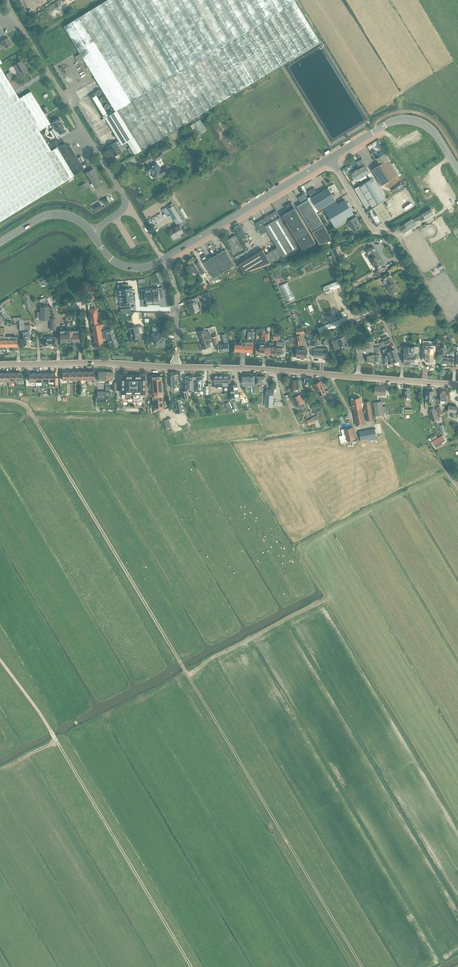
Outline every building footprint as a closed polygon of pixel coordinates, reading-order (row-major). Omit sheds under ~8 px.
[(294,0),(106,0),(90,10),(63,26),(80,54),(91,72),(115,111),(295,2),(294,0)] [(197,117),(319,42),(295,2),(254,27),(117,110),(142,150),(197,117)] [(7,37),(6,38),(4,34),(2,36),(4,39),(1,41),(5,48),(11,44),(7,37)] [(86,75),(91,72),(80,54),(75,57),(86,75)] [(20,76),(27,73),(25,69),(26,68),(22,60),(14,65),(20,76)] [(45,116),(31,91),(19,98),(0,66),(0,144),(45,116)] [(132,156),(142,150),(117,110),(105,118),(119,140),(122,145),(127,142),(130,147),(128,149),(132,156)] [(50,124),(45,116),(0,144),(0,221),(57,186),(74,176),(74,175),(54,141),(48,145),(38,130),(50,124)] [(61,133),(65,130),(61,124),(62,123),(60,119),(51,124),(52,125),(54,128),(51,129),(56,138),(62,135),(61,133)] [(200,120),(190,126),(198,139),(201,137),(199,135),(206,131),(200,120)] [(89,166),(86,162),(81,165),(69,144),(66,146),(61,137),(54,141),(74,175),(89,166)] [(119,147),(122,145),(119,140),(109,146),(115,156),(122,152),(119,147)] [(375,150),(371,153),(375,160),(377,159),(380,164),(389,159),(383,150),(377,154),(375,150)] [(155,161),(164,155),(162,151),(153,157),(155,161)] [(360,168),(352,173),(356,180),(356,181),(358,180),(359,179),(361,181),(367,177),(366,175),(367,174),(370,179),(373,178),(370,173),(370,172),(362,159),(356,162),(360,168)] [(380,164),(372,169),(382,185),(401,174),(394,162),(391,164),(389,159),(380,164)] [(156,179),(169,171),(166,166),(161,170),(156,162),(145,169),(147,173),(151,171),(153,174),(153,175),(152,176),(152,177),(153,178),(154,178),(155,179),(156,178),(156,179)] [(90,179),(97,175),(92,168),(86,172),(90,179)] [(94,186),(101,182),(97,175),(90,179),(94,186)] [(360,186),(355,189),(368,210),(386,199),(374,178),(373,178),(370,179),(360,186)] [(335,200),(331,193),(333,191),(330,186),(318,193),(314,187),(307,192),(310,196),(307,198),(316,212),(335,200)] [(305,193),(298,197),(301,203),(297,206),(320,244),(333,240),(316,212),(307,198),(305,193)] [(166,208),(162,210),(166,216),(170,213),(176,224),(182,221),(185,219),(181,212),(171,196),(169,198),(173,205),(167,209),(166,208)] [(106,197),(101,200),(104,206),(110,203),(106,197)] [(334,225),(343,220),(346,218),(352,214),(353,213),(345,200),(338,204),(335,201),(324,208),(334,225)] [(303,250),(315,242),(291,202),(284,206),(288,212),(283,216),(303,250)] [(377,225),(391,217),(382,202),(368,210),(377,225)] [(413,218),(400,226),(404,233),(416,225),(415,222),(415,221),(416,222),(420,219),(421,221),(425,218),(426,219),(434,213),(431,208),(413,219),(413,218)] [(283,257),(300,251),(276,211),(255,224),(261,234),(267,230),(277,247),(266,254),(263,250),(239,264),(244,272),(270,262),(283,257)] [(355,217),(354,217),(352,214),(346,218),(354,231),(361,226),(355,217)] [(173,239),(183,232),(179,224),(168,231),(173,239)] [(234,252),(242,247),(235,235),(227,240),(234,252)] [(377,254),(373,245),(365,250),(368,254),(367,255),(366,256),(366,257),(368,258),(368,259),(369,259),(370,259),(375,268),(383,264),(377,254)] [(335,248),(331,250),(336,263),(340,262),(338,257),(339,257),(335,248)] [(213,278),(235,265),(225,249),(209,259),(204,262),(213,278)] [(190,265),(186,267),(190,274),(194,271),(195,273),(198,272),(199,274),(204,271),(198,262),(195,264),(193,261),(189,263),(190,265)] [(389,272),(382,276),(383,278),(385,281),(384,281),(392,295),(398,291),(393,281),(393,280),(391,276),(389,272)] [(339,281),(331,284),(334,289),(341,286),(339,281)] [(90,293),(96,290),(92,282),(87,285),(90,293)] [(128,283),(117,285),(119,295),(133,294),(132,287),(128,287),(128,283)] [(288,283),(280,287),(286,301),(294,298),(288,283)] [(158,287),(152,288),(153,302),(160,301),(159,298),(164,297),(162,287),(158,288),(158,287)] [(145,289),(141,290),(142,300),(146,299),(146,303),(153,302),(152,288),(145,289)] [(133,294),(119,295),(120,306),(131,305),(130,301),(133,301),(133,294)] [(9,297),(0,303),(0,308),(1,307),(0,306),(11,300),(9,297)] [(199,310),(202,309),(197,297),(190,299),(191,303),(188,304),(189,307),(190,306),(192,313),(199,311),(199,310)] [(40,312),(37,312),(37,317),(40,317),(40,320),(49,319),(48,307),(48,305),(43,305),(43,307),(40,307),(40,312)] [(107,338),(105,332),(101,333),(99,324),(98,325),(95,308),(88,309),(95,346),(103,345),(102,338),(107,338)] [(326,325),(319,328),(321,334),(329,330),(349,322),(347,316),(343,318),(326,325)] [(24,330),(24,325),(23,320),(22,317),(14,318),(14,320),(19,320),(19,330),(24,330)] [(138,326),(128,329),(131,342),(134,342),(136,342),(138,341),(141,340),(139,333),(138,326)] [(105,332),(107,338),(110,348),(119,345),(113,329),(105,332)] [(206,330),(199,332),(199,334),(204,348),(210,346),(209,343),(213,342),(213,345),(218,343),(217,337),(212,338),(209,331),(206,332),(206,330)] [(165,347),(165,333),(152,333),(152,341),(157,341),(157,346),(165,347)] [(223,344),(218,345),(219,352),(229,351),(228,344),(227,344),(226,337),(225,334),(221,335),(222,338),(223,344)] [(333,339),(329,341),(332,351),(336,349),(335,346),(340,344),(346,342),(345,337),(344,335),(343,334),(338,336),(337,337),(338,339),(333,341),(333,339)] [(346,342),(340,344),(342,350),(351,346),(350,342),(354,341),(352,334),(347,336),(345,337),(346,342)] [(390,338),(388,338),(387,336),(382,338),(383,340),(385,345),(391,342),(390,338)] [(44,346),(54,346),(54,337),(44,338),(44,346)] [(356,347),(353,348),(354,351),(355,351),(356,350),(356,351),(367,351),(367,353),(367,354),(367,362),(373,362),(373,354),(373,353),(373,341),(356,345),(356,347)] [(276,346),(276,354),(281,354),(282,354),(284,354),(285,343),(284,342),(277,342),(276,346)] [(418,353),(419,347),(409,346),(409,362),(414,363),(414,353),(418,353)] [(445,346),(440,347),(442,356),(442,363),(448,363),(448,356),(448,355),(447,355),(447,354),(446,353),(445,347),(445,346)] [(424,347),(424,359),(427,359),(427,361),(428,361),(428,362),(432,362),(432,361),(433,361),(433,347),(424,347)] [(447,347),(445,347),(446,353),(447,354),(447,355),(448,355),(448,356),(448,363),(454,364),(455,353),(450,353),(448,354),(448,353),(447,347)] [(301,349),(297,349),(297,357),(307,357),(307,350),(305,350),(305,348),(301,348),(301,349)] [(314,349),(313,357),(322,357),(323,348),(316,348),(316,349),(314,349)] [(386,348),(382,349),(384,353),(383,353),(385,360),(387,359),(389,363),(393,362),(393,361),(391,354),(390,351),(387,352),(386,348)] [(395,349),(390,351),(391,354),(393,361),(393,362),(399,361),(395,349)] [(113,382),(113,372),(106,372),(105,380),(109,380),(109,383),(105,383),(106,389),(108,389),(108,390),(110,390),(110,388),(110,384),(112,384),(112,390),(116,390),(116,382),(113,382)] [(132,402),(133,376),(128,376),(128,375),(123,375),(121,375),(121,380),(120,380),(120,384),(120,385),(121,385),(121,390),(120,390),(117,390),(116,399),(121,400),(121,402),(132,402)] [(138,376),(133,376),(132,402),(143,402),(143,398),(143,394),(145,394),(145,392),(145,381),(145,376),(143,376),(143,375),(139,375),(138,375),(138,376)] [(174,391),(179,390),(178,375),(170,375),(171,387),(174,387),(174,391)] [(214,375),(214,382),(215,382),(215,386),(222,386),(224,386),(223,386),(223,375),(214,375)] [(242,375),(242,381),(243,385),(254,386),(254,382),(255,376),(242,375)] [(195,391),(195,376),(186,376),(186,390),(195,391)] [(255,383),(254,393),(256,393),(260,393),(260,386),(262,386),(262,384),(265,384),(266,376),(257,376),(256,380),(256,383),(255,383)] [(153,409),(153,410),(164,409),(162,377),(150,378),(150,383),(149,384),(150,387),(151,387),(152,405),(151,406),(151,408),(152,409),(153,409)] [(320,395),(321,397),(327,395),(325,393),(326,392),(321,381),(314,384),(320,396),(320,395)] [(237,384),(230,385),(232,400),(237,400),(239,399),(237,384)] [(385,395),(386,387),(375,386),(374,394),(385,395)] [(425,404),(425,406),(426,410),(427,410),(429,410),(432,421),(437,419),(436,414),(438,414),(436,409),(435,410),(434,408),(433,408),(433,406),(433,404),(434,404),(434,391),(426,391),(425,404)] [(297,396),(294,397),(299,406),(299,405),(300,407),(306,405),(304,401),(303,398),(300,394),(297,396)] [(360,397),(351,398),(356,425),(365,424),(360,397)] [(176,413),(186,411),(184,399),(176,401),(177,409),(175,409),(176,413)] [(384,413),(387,413),(386,406),(383,406),(382,401),(373,402),(375,416),(384,415),(384,413)] [(229,402),(225,404),(229,413),(233,412),(234,411),(233,409),(233,410),(231,408),(232,407),(229,402)] [(448,402),(447,414),(455,415),(456,403),(455,403),(455,402),(452,402),(448,402)] [(350,440),(355,439),(352,427),(341,430),(342,435),(339,436),(341,444),(351,442),(350,440)] [(359,431),(360,440),(376,437),(375,428),(359,431)] [(442,435),(432,441),(435,446),(445,440),(442,435)]
